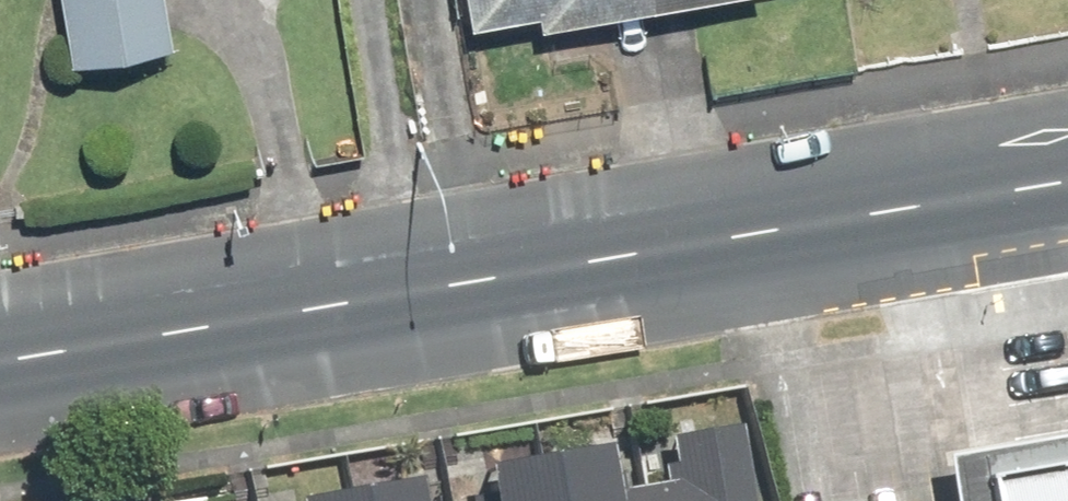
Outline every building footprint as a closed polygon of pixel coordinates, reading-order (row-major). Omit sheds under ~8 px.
[(78,51),(183,32),(177,0),(69,0),(78,51)] [(460,29),(527,18),(530,35),(739,0),(455,0),(460,29)] [(626,500),(734,500),(725,439),(660,449),(665,487),(625,493),(626,500)] [(554,500),(626,500),(625,493),(614,442),(545,454),(554,500)] [(545,454),(496,462),(503,500),(554,500),(545,454)] [(444,471),(364,485),(367,500),(449,500),(444,471)] [(949,500),(1067,500),(1067,479),(949,500)] [(364,485),(312,494),(313,500),(367,500),(364,485)]
